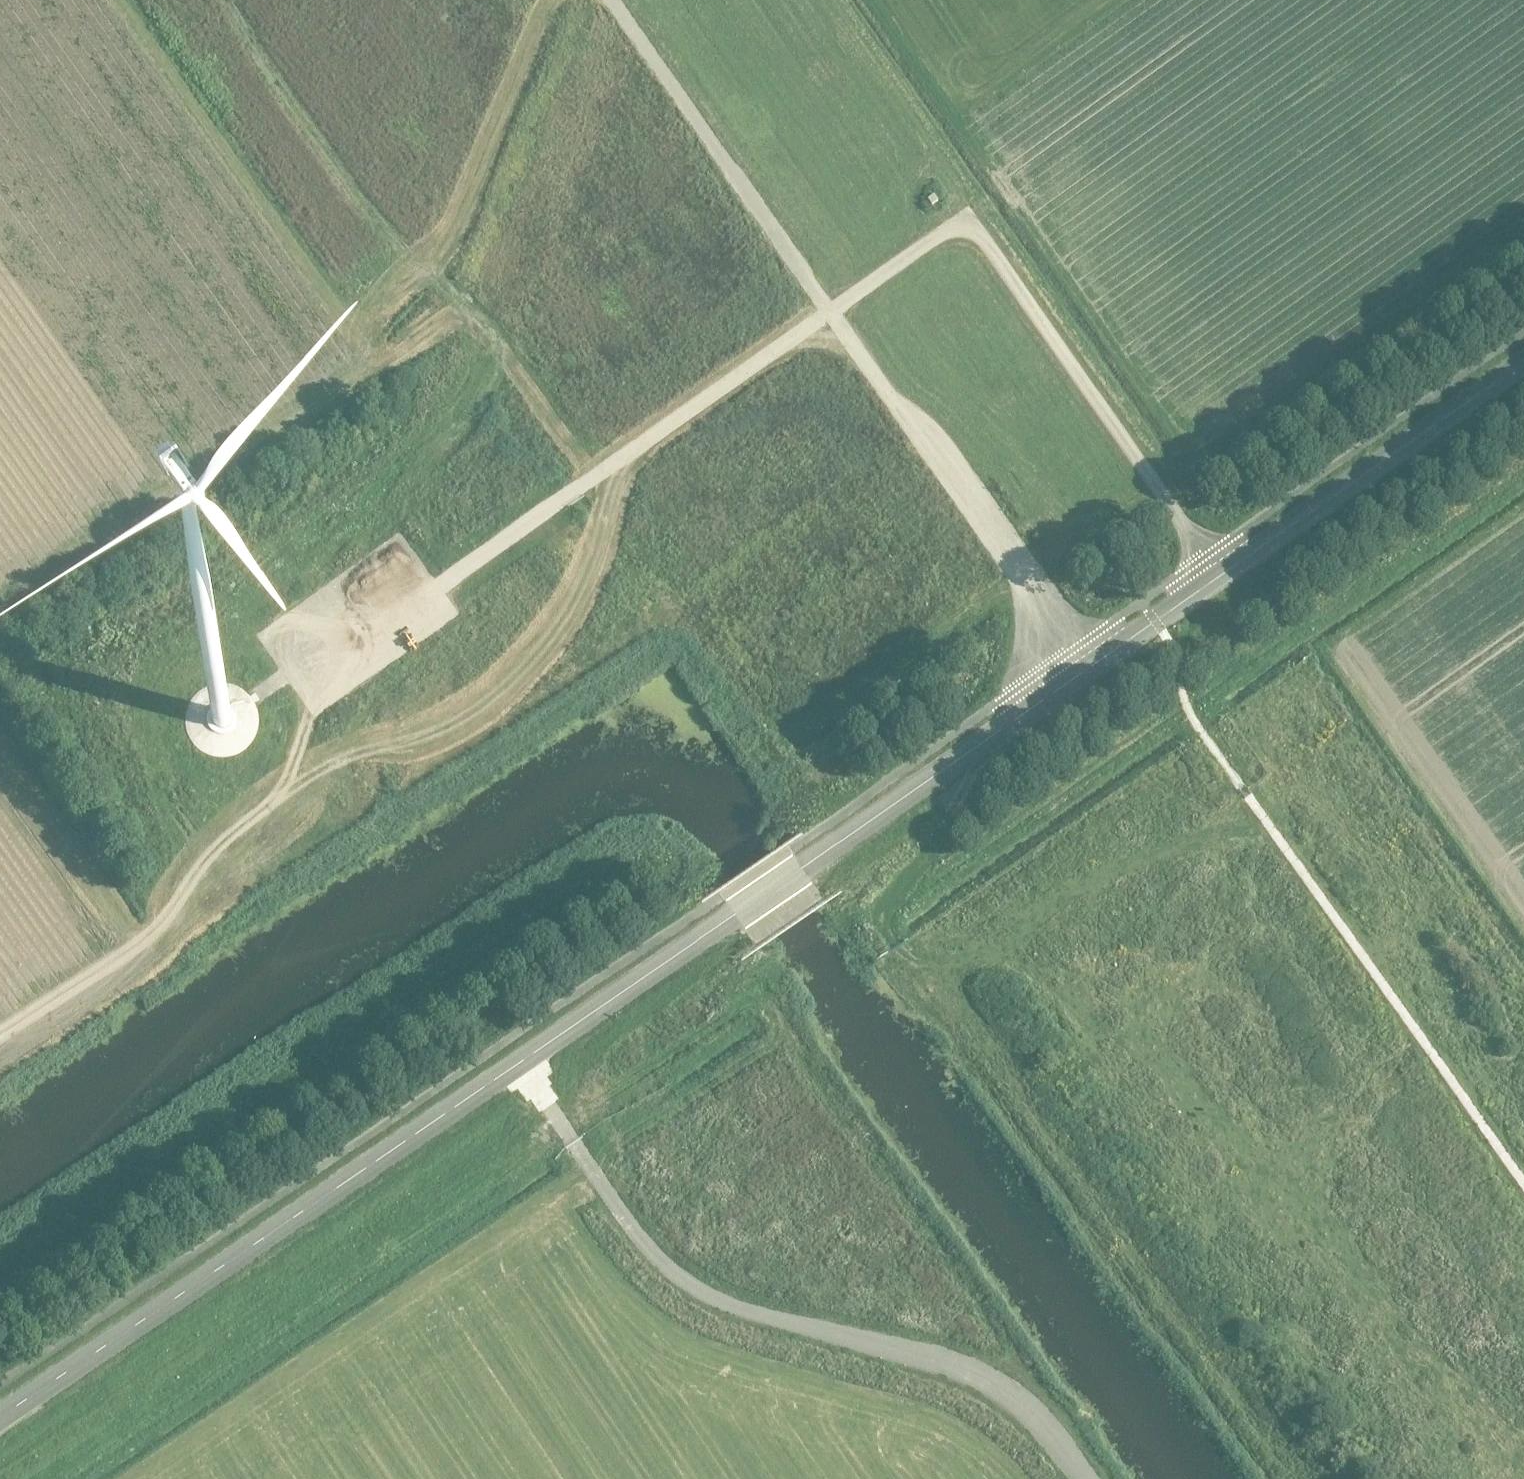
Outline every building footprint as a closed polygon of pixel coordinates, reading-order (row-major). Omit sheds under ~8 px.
[(211,718),(211,720),(211,722),(212,723),(213,725),(214,726),(215,728),(217,729),(218,730),(220,730),(222,730),(224,730),(225,730),(227,729),(229,728),(230,727),(231,725),(232,724),(233,722),(233,720),(233,718),(232,717),(232,715),(231,713),(230,712),(228,711),(227,710),(225,709),(223,709),(222,709),(220,709),(218,710),(216,710),(215,712),(214,713),(213,715),(212,716),(211,718)]
